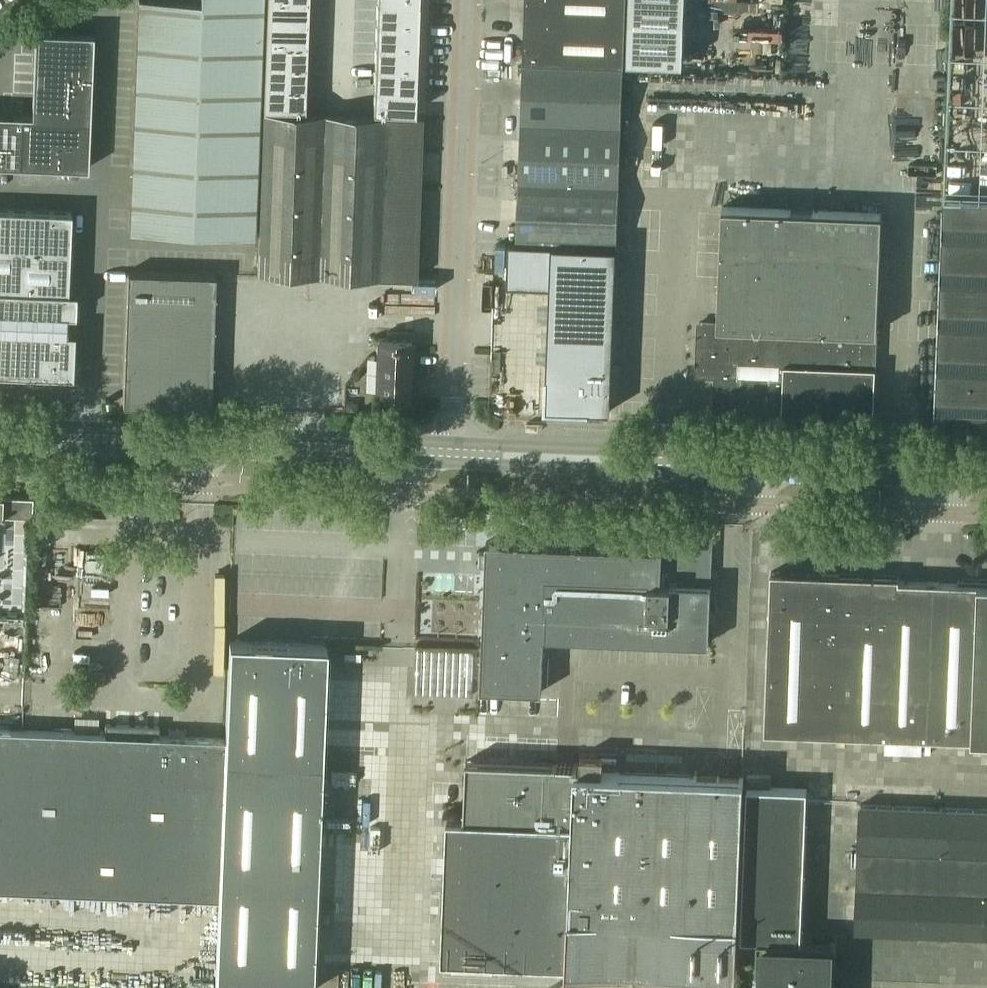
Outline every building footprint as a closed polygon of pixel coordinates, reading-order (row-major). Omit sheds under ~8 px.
[(254,235),(263,0),(138,0),(130,230),(254,235)] [(266,18),(307,19),(308,0),(266,0),(266,18)] [(376,22),(417,23),(418,1),(388,0),(377,0),(376,22)] [(525,21),(625,25),(627,0),(526,0),(525,21)] [(627,59),(683,62),(685,0),(630,0),(627,59)] [(266,18),(265,40),(306,41),(307,19),(266,18)] [(522,59),(522,62),(624,66),(625,25),(525,21),(524,60),(522,59)] [(376,22),(375,44),(417,45),(417,23),(376,22)] [(88,168),(88,166),(87,166),(89,118),(86,118),(86,107),(90,107),(93,32),(35,30),(32,105),(38,105),(37,116),(1,115),(1,113),(0,112),(0,164),(88,168)] [(265,40),(264,62),(306,63),(306,41),(265,40)] [(375,44),(374,66),(416,67),(417,45),(375,44)] [(264,62),(263,84),(305,85),(306,63),(264,62)] [(523,62),(521,122),(621,126),(623,66),(523,62)] [(374,66),(373,87),(415,89),(416,67),(374,66)] [(263,84),(262,106),(304,107),(305,85),(263,84)] [(373,87),(373,110),(414,111),(415,89),(373,87)] [(258,271),(417,278),(423,116),(422,116),(384,114),(264,109),(258,271)] [(521,122),(519,181),(619,185),(621,126),(521,122)] [(619,185),(519,181),(516,241),(540,242),(617,245),(619,185)] [(934,436),(986,438),(986,198),(944,196),(934,436)] [(781,425),(873,428),(882,213),(722,207),(717,324),(698,323),(696,372),(715,372),(714,408),(782,411),(781,425)] [(2,367),(2,372),(72,375),(74,331),(66,331),(66,313),(74,313),(75,291),(67,291),(71,211),(0,208),(0,367),(2,367)] [(508,241),(506,284),(549,286),(545,408),(611,411),(613,334),(617,245),(540,242),(516,241),(516,242),(508,241)] [(122,404),(210,407),(215,274),(127,270),(122,404)] [(378,338),(375,392),(409,393),(411,340),(414,340),(414,333),(387,332),(387,338),(378,338)] [(31,516),(32,496),(0,495),(0,515),(31,516)] [(422,531),(434,532),(435,515),(423,515),(422,531)] [(21,542),(31,542),(32,527),(21,527),(21,542)] [(480,689),(542,692),(544,637),(708,643),(712,547),(693,547),(693,528),(670,527),(668,583),(661,583),(663,548),(486,541),(480,689)] [(986,740),(986,580),(958,579),(958,583),(899,581),(899,577),(771,572),(765,732),(986,740)] [(241,987),(312,987),(325,662),(228,658),(215,987),(241,987)] [(218,897),(224,737),(158,735),(158,726),(104,723),(104,732),(0,728),(0,888),(218,897)] [(441,959),(735,971),(743,777),(577,770),(577,767),(578,767),(578,764),(553,763),(553,764),(466,760),(464,819),(447,818),(446,839),(445,839),(443,878),(444,878),(441,959)] [(986,935),(986,810),(860,805),(855,930),(986,935)] [(755,987),(828,987),(829,974),(835,974),(837,942),(801,941),(757,939),(755,971),(761,971),(761,987),(755,987)]
